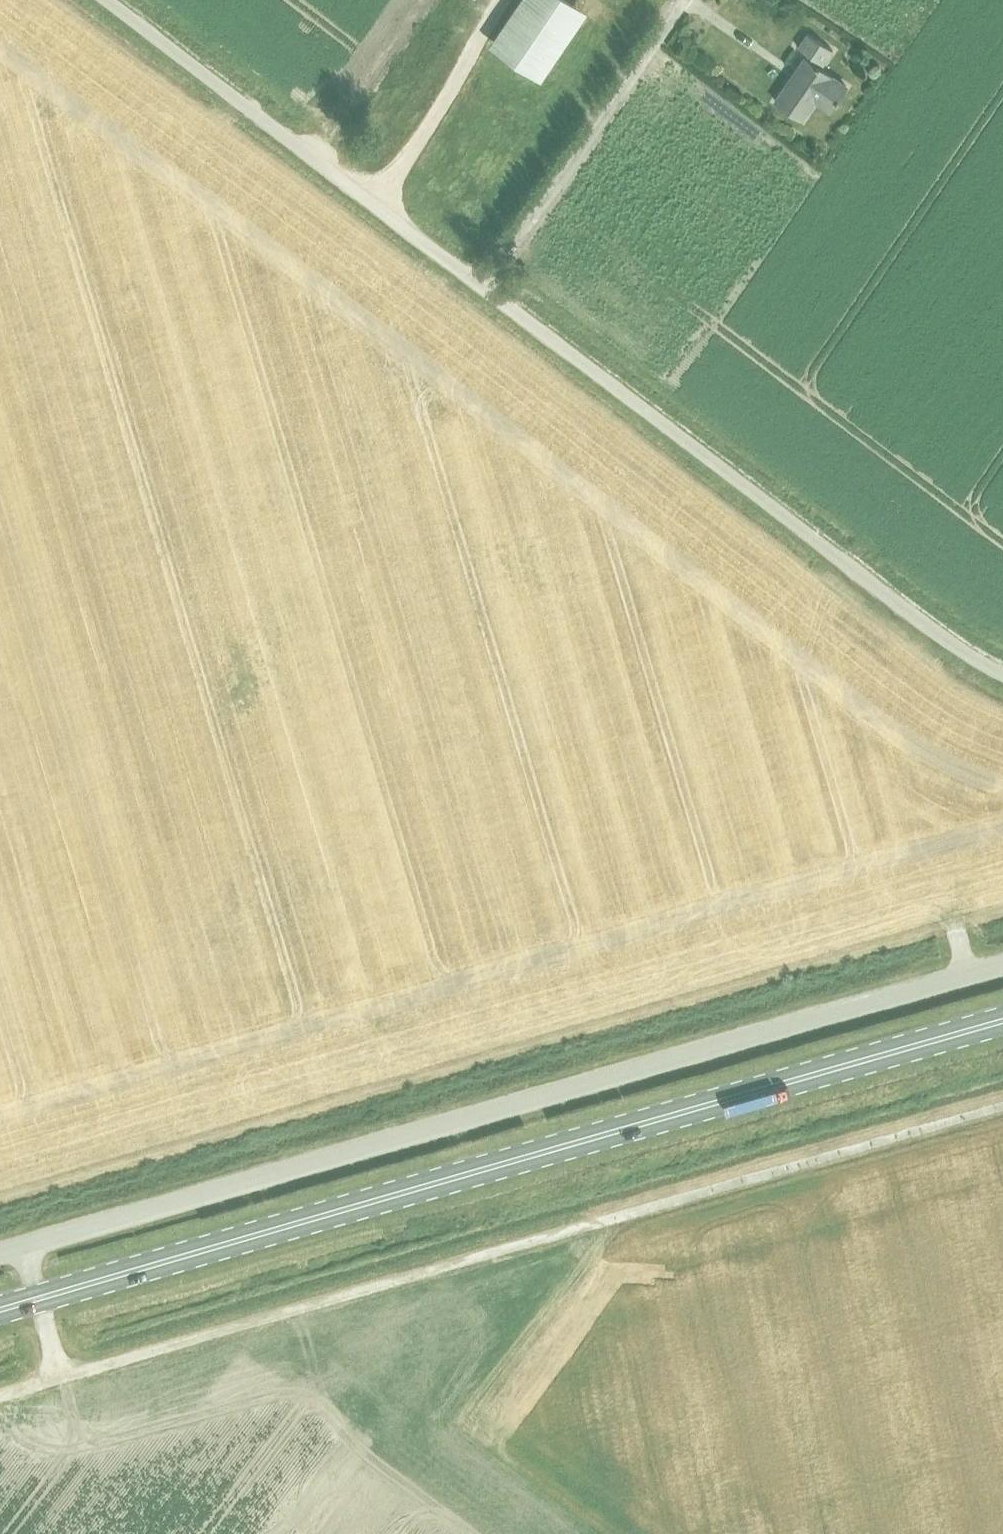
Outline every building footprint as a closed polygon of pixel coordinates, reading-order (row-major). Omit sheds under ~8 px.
[(819,67),(831,49),(807,32),(796,46),(806,53),(773,100),(801,119),(814,100),(828,110),(845,86),(819,67)]
